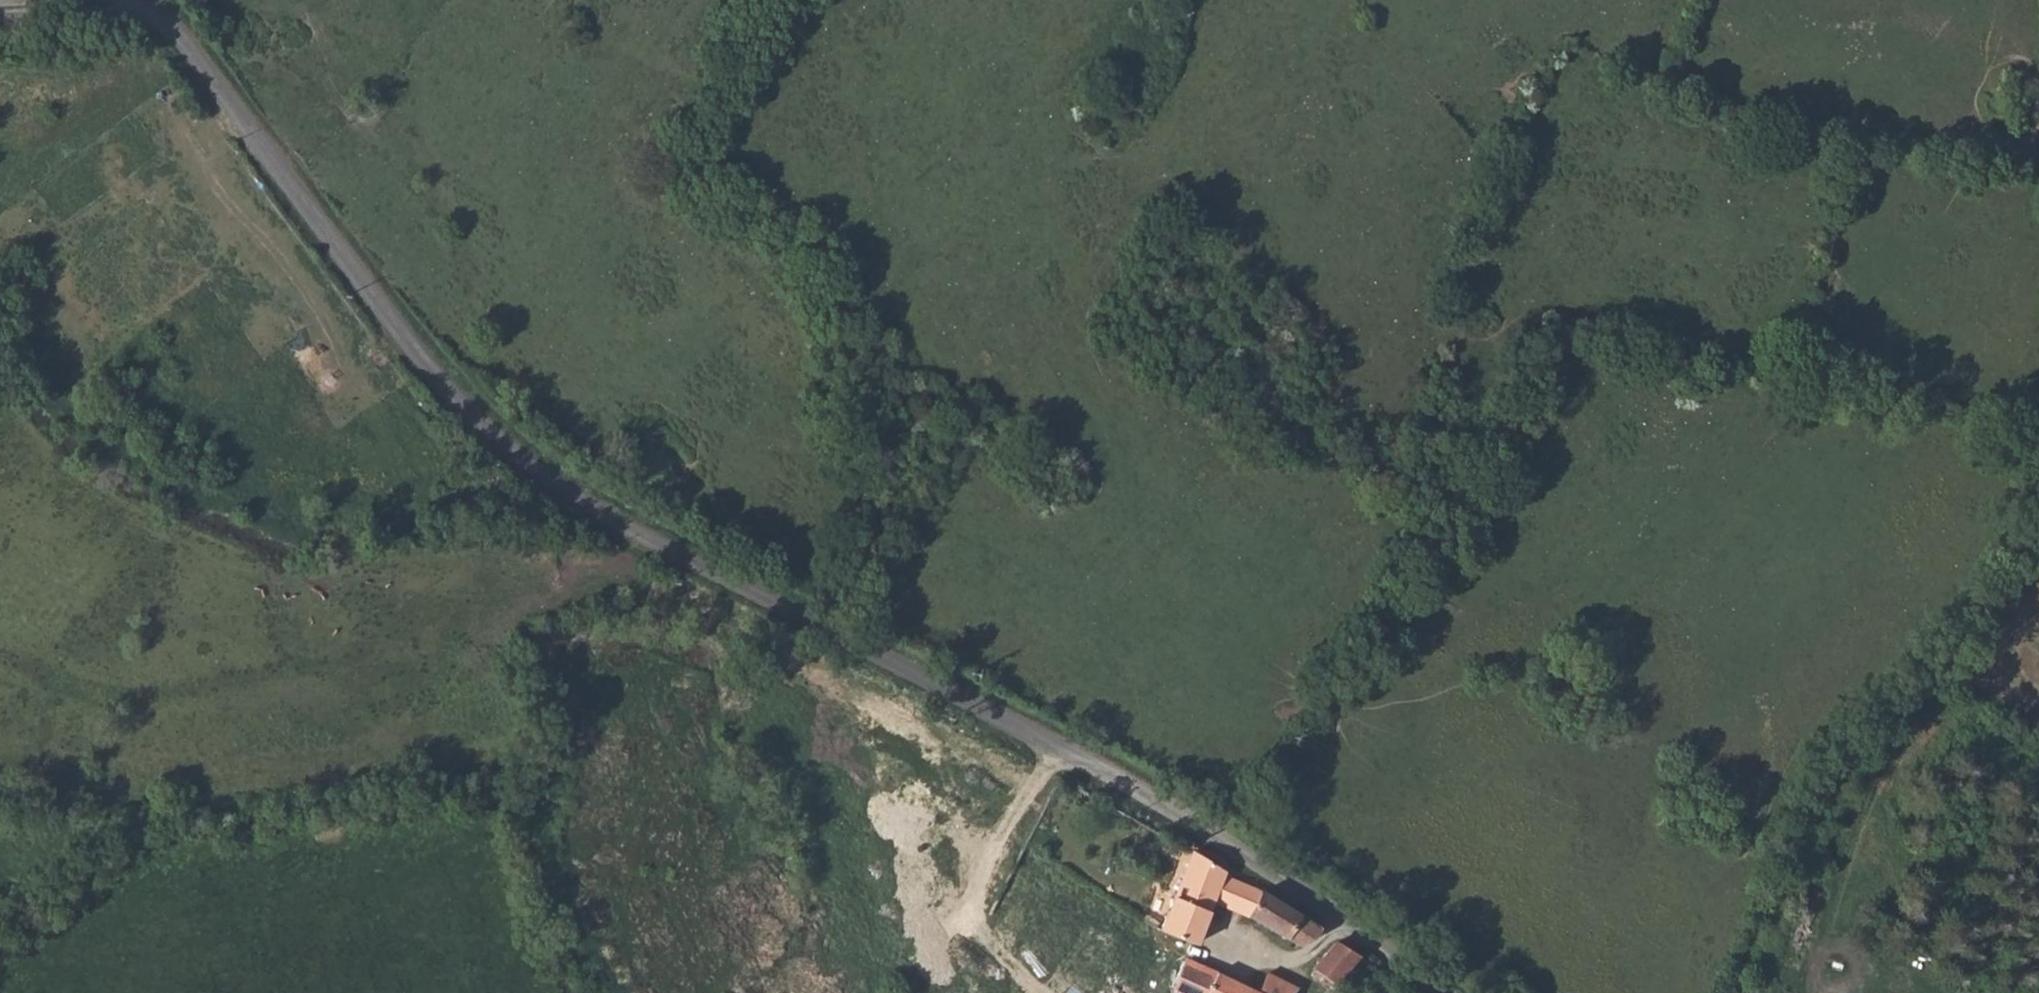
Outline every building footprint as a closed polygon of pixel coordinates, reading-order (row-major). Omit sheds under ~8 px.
[(1186,865),(1160,929),(1162,930),(1194,944),(1213,900),(1247,914),(1258,891),(1224,874),(1225,871),(1182,845),(1176,859),(1186,865)] [(1258,891),(1247,914),(1270,929),(1293,944),(1300,949),(1318,929),(1258,891)] [(1335,939),(1309,968),(1332,982),(1359,955),(1335,939)] [(1170,983),(1174,986),(1173,992),(1259,992),(1213,972),(1210,977),(1179,963),(1170,983)] [(1068,987),(1077,992),(1120,992),(1076,967),(1068,987)] [(1297,984),(1284,972),(1269,992),(1290,992),(1297,984)] [(1121,992),(1135,992),(1138,985),(1126,980),(1121,992)]
